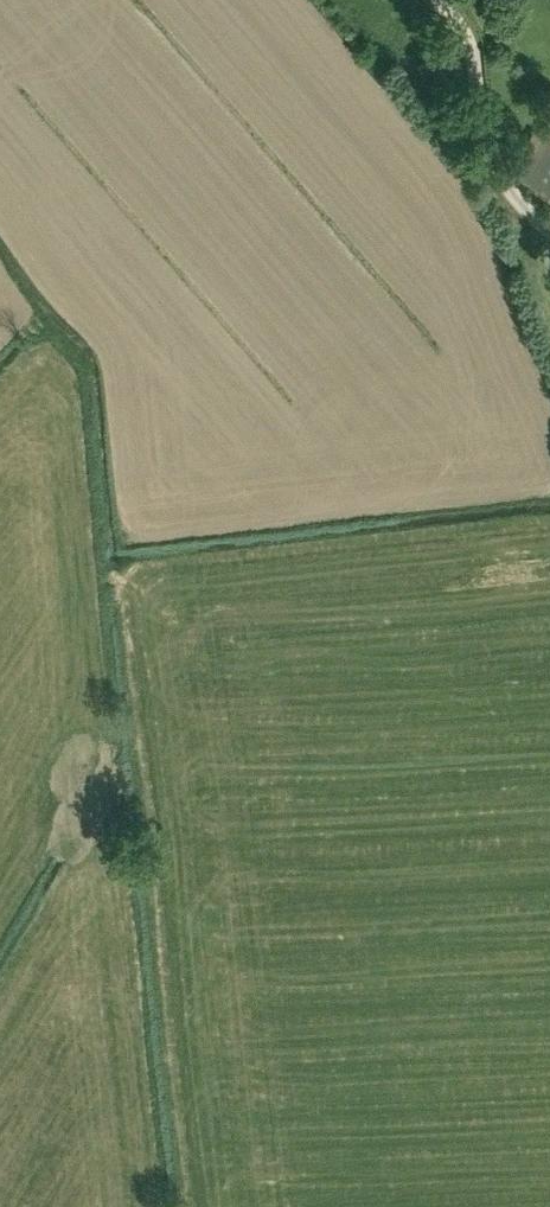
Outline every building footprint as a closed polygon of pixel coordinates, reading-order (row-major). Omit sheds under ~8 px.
[(549,195),(549,123),(519,178),(549,195)]
